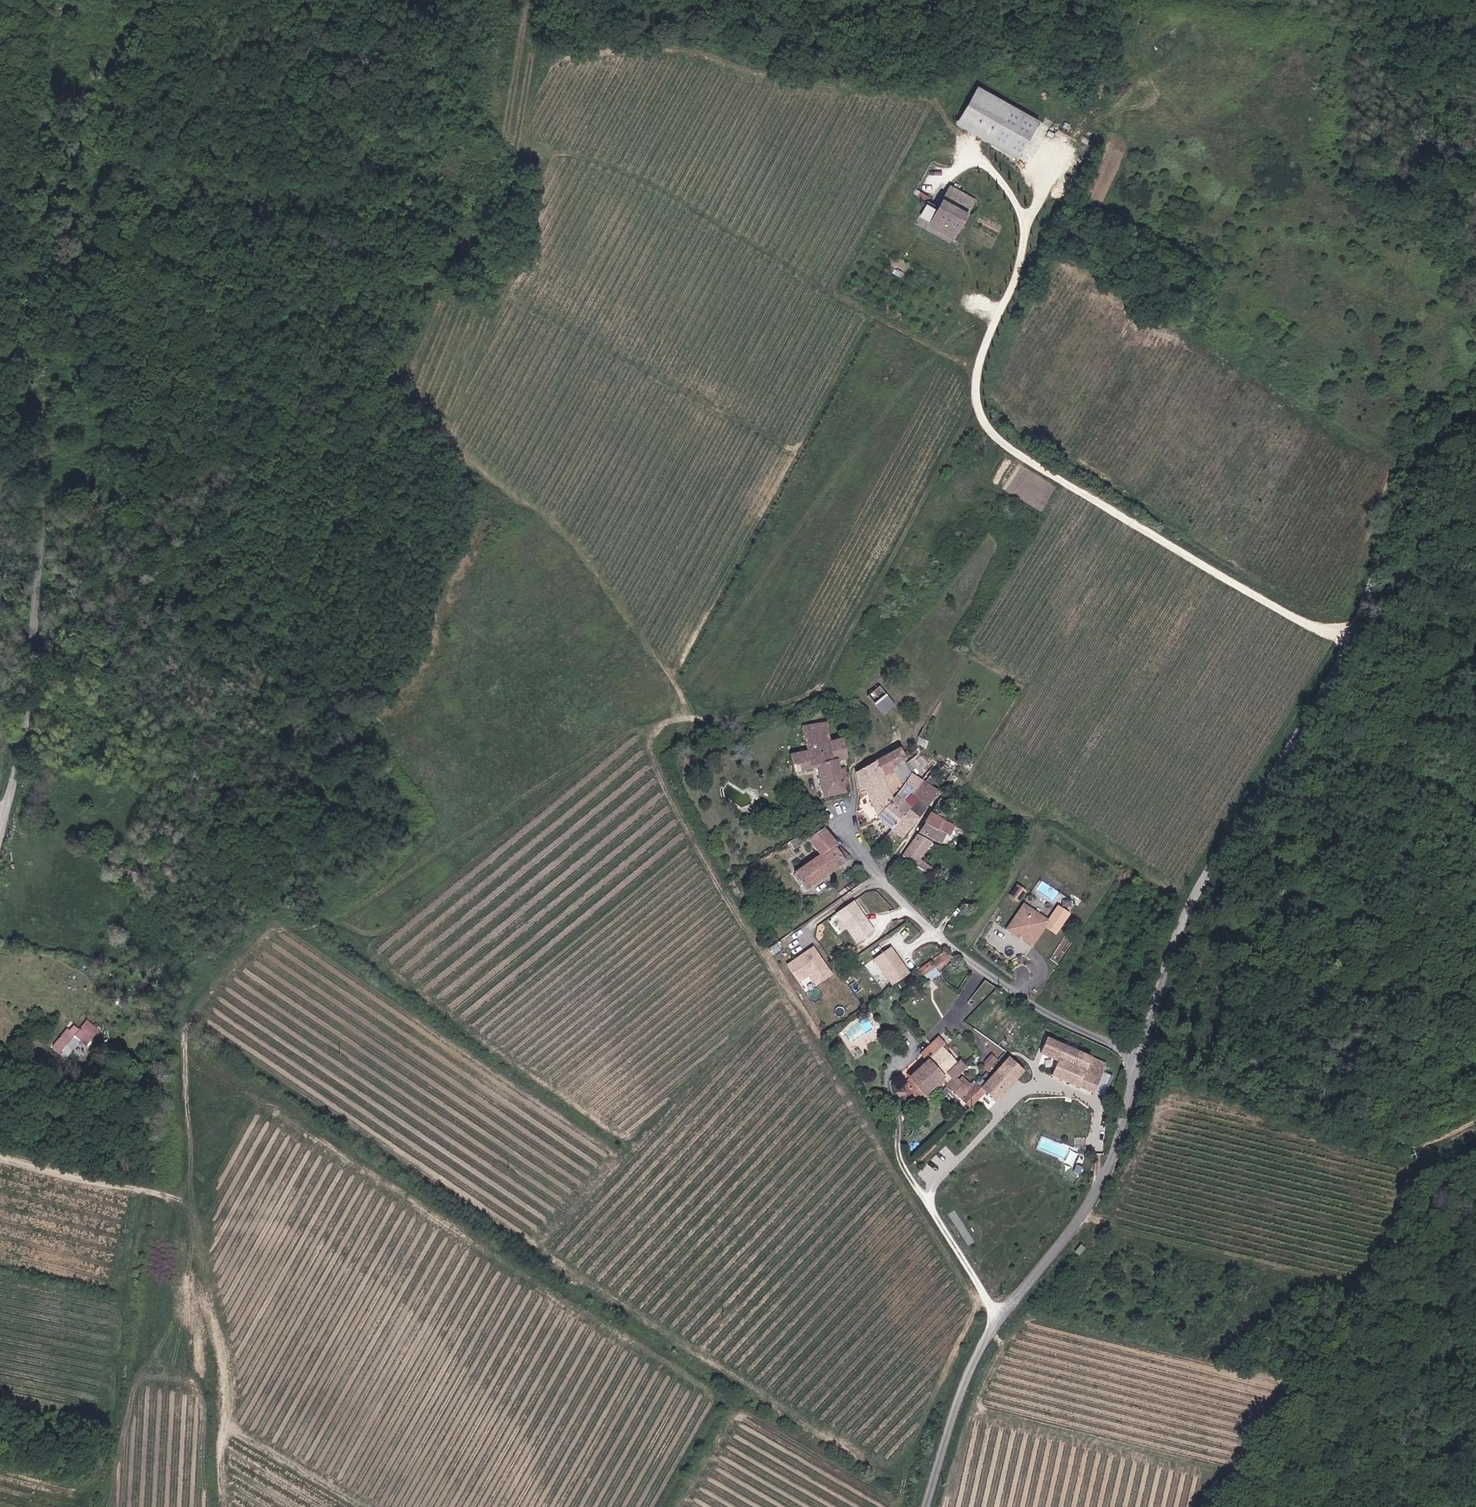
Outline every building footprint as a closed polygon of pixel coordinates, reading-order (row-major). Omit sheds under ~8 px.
[(1018,157),(1039,118),(974,84),(953,123),(1018,157)] [(381,96),(371,96),(371,107),(381,107),(381,96)] [(927,226),(955,240),(976,196),(948,183),(927,226)] [(920,215),(928,219),(933,207),(925,204),(920,215)] [(881,686),(868,696),(885,716),(897,706),(881,686)] [(807,751),(789,754),(793,772),(818,767),(824,797),(844,793),(838,760),(846,759),(842,739),(830,741),(827,724),(802,729),(807,751)] [(901,747),(875,762),(882,777),(894,770),(902,786),(914,774),(905,761),(907,761),(901,747)] [(869,795),(879,815),(896,795),(904,804),(911,796),(925,781),(914,774),(902,786),(894,770),(882,777),(875,762),(856,773),(859,792),(867,790),(869,795)] [(941,779),(946,783),(952,775),(944,768),(939,774),(942,777),(941,779)] [(911,796),(926,808),(939,791),(925,781),(911,796)] [(879,815),(892,829),(909,809),(904,804),(896,795),(879,815)] [(909,809),(919,818),(926,808),(911,796),(904,804),(909,809)] [(892,829),(901,837),(919,818),(909,809),(892,829)] [(949,836),(954,825),(944,821),(931,813),(920,831),(941,844),(946,835),(949,836)] [(837,844),(822,829),(806,840),(818,856),(835,846),(837,844)] [(918,834),(905,854),(919,863),(932,842),(918,834)] [(107,842),(106,851),(115,853),(117,844),(107,842)] [(818,856),(793,872),(805,891),(845,861),(835,846),(818,856)] [(119,866),(118,874),(132,876),(133,868),(119,866)] [(835,912),(856,944),(876,931),(855,899),(835,912)] [(1049,921),(1024,904),(1007,929),(1032,946),(1049,921)] [(797,983),(808,976),(815,986),(833,974),(814,945),(784,964),(797,983)] [(890,945),(871,960),(893,986),(911,971),(890,945)] [(959,962),(946,951),(933,961),(942,974),(959,962)] [(931,963),(918,972),(923,978),(935,969),(931,963)] [(935,969),(923,978),(927,985),(940,975),(935,969)] [(88,1021),(81,1030),(77,1035),(89,1045),(100,1031),(88,1021)] [(77,1035),(81,1030),(73,1024),(56,1044),(64,1051),(77,1035)] [(922,1053),(928,1059),(944,1075),(958,1061),(943,1046),(946,1043),(939,1036),(922,1053)] [(1095,1091),(1107,1063),(1047,1036),(1041,1050),(1058,1058),(1052,1073),(1095,1091)] [(999,1060),(992,1054),(982,1065),(989,1071),(999,1060)] [(987,1092),(997,1100),(1023,1069),(1008,1057),(983,1088),(987,1092)] [(908,1077),(908,1079),(896,1090),(897,1091),(894,1093),(897,1097),(900,1094),(909,1103),(919,1100),(925,1096),(945,1079),(947,1078),(944,1075),(928,1059),(908,1077)] [(947,1078),(945,1079),(972,1107),(987,1092),(983,1088),(978,1083),(975,1087),(962,1074),(969,1067),(961,1059),(958,1061),(944,1075),(947,1078)]
